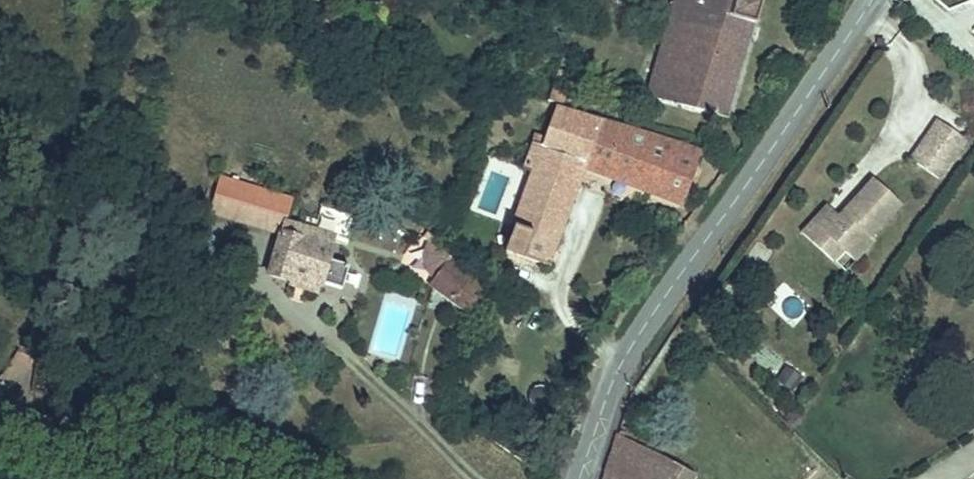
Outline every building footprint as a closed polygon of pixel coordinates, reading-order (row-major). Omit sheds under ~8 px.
[(661,103),(740,125),(775,3),(766,0),(692,0),(661,103)] [(574,112),(584,82),(570,77),(560,108),(574,112)] [(546,181),(535,213),(572,227),(591,174),(608,127),(570,115),(558,146),(549,143),(537,177),(546,181)] [(707,157),(608,127),(591,174),(688,208),(707,157)] [(942,195),(969,156),(943,137),(915,176),(942,195)] [(218,228),(275,246),(285,212),(227,194),(218,228)] [(874,253),(905,221),(877,194),(842,232),(830,221),(809,244),(821,256),(828,249),(848,267),(853,272),(872,251),(874,253)] [(285,212),(275,246),(289,251),(293,239),(300,216),(285,212)] [(572,227),(535,213),(517,261),(554,275),(572,227)] [(293,239),(289,251),(278,289),(299,296),(300,290),(327,298),(325,302),(346,308),(354,275),(331,269),(335,251),(293,239)] [(848,267),(828,249),(821,256),(841,274),(848,267)] [(456,271),(436,292),(474,326),(490,308),(473,294),(478,289),(456,271)] [(767,303),(793,323),(808,305),(783,284),(767,303)] [(605,478),(685,478),(692,466),(621,430),(605,478)]
